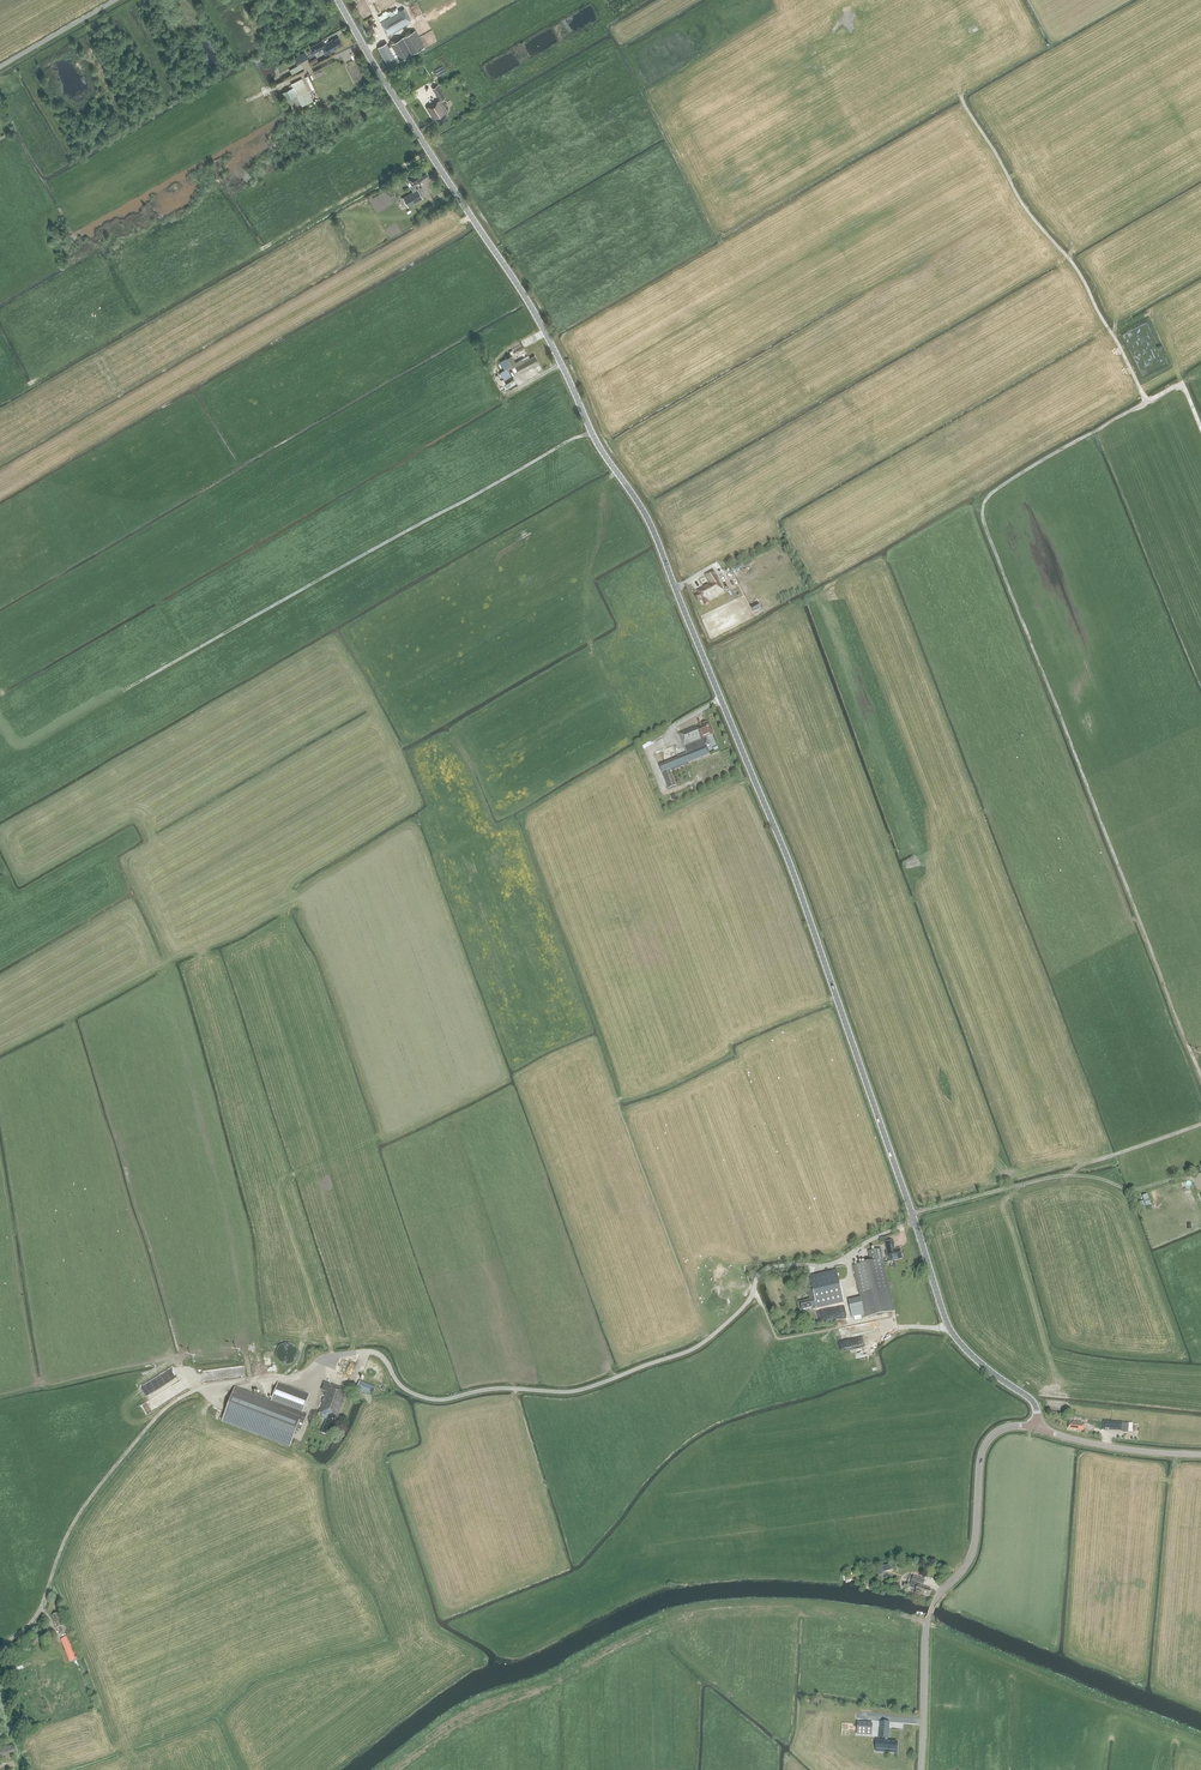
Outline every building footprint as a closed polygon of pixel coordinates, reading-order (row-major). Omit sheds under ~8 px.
[(404,9),(381,23),(387,34),(410,21),(404,9)] [(414,31),(390,45),(399,61),(424,47),(414,31)] [(342,45),(338,38),(334,40),(334,39),(324,44),(322,41),(310,47),(314,53),(322,48),(326,55),(336,49),(336,48),(342,45)] [(390,66),(397,62),(386,44),(379,48),(390,66)] [(308,59),(304,52),(294,58),(297,65),(308,59)] [(291,69),(293,73),(305,67),(303,63),(291,69)] [(437,85),(432,89),(439,100),(425,108),(433,122),(437,119),(440,125),(449,120),(445,114),(447,112),(440,101),(445,98),(437,85)] [(301,104),(293,87),(281,93),(289,110),(301,104)] [(420,180),(428,176),(423,168),(419,171),(418,170),(407,177),(412,185),(410,187),(413,192),(403,198),(409,207),(423,198),(418,189),(417,189),(414,184),(420,181),(420,180)] [(371,199),(376,210),(379,208),(380,211),(395,202),(392,196),(390,197),(387,190),(371,199)] [(502,360),(507,369),(514,365),(517,371),(519,370),(521,374),(533,367),(533,369),(540,365),(535,356),(530,358),(528,355),(515,363),(510,354),(504,357),(505,359),(502,360)] [(500,373),(507,385),(514,381),(507,369),(502,360),(499,362),(504,370),(500,373)] [(708,601),(724,593),(717,579),(718,579),(712,570),(705,574),(710,584),(697,590),(699,594),(695,596),(698,602),(702,600),(705,605),(709,603),(708,601)] [(761,609),(758,602),(750,606),(754,613),(761,609)] [(698,726),(698,725),(678,732),(687,753),(666,762),(659,765),(668,789),(676,786),(670,770),(710,754),(707,746),(710,745),(707,737),(714,734),(709,722),(706,723),(705,721),(701,723),(702,724),(698,726)] [(1146,1207),(1144,1201),(1138,1203),(1140,1209),(1146,1207)] [(902,1258),(903,1257),(903,1255),(901,1254),(900,1249),(895,1250),(894,1241),(885,1243),(887,1252),(886,1252),(889,1262),(902,1259),(902,1258)] [(865,1318),(868,1318),(895,1312),(881,1249),(868,1252),(870,1262),(853,1265),(860,1297),(864,1315),(865,1318)] [(813,1310),(844,1302),(837,1272),(830,1273),(832,1283),(813,1286),(807,1288),(810,1300),(798,1303),(800,1310),(812,1307),(813,1310)] [(845,1349),(864,1344),(862,1335),(842,1340),(845,1349)] [(277,1359),(279,1361),(282,1363),(285,1365),(289,1364),(293,1363),(295,1360),(297,1357),(298,1354),(297,1350),(296,1347),(293,1344),(290,1343),(286,1342),(283,1343),(280,1345),(278,1347),(276,1350),(276,1353),(276,1356),(277,1359)] [(149,1395),(166,1387),(161,1377),(144,1386),(149,1395)] [(356,1390),(372,1396),(375,1387),(360,1381),(356,1390)] [(289,1447),(296,1429),(301,1431),(307,1415),(302,1413),(309,1395),(278,1383),(271,1401),(234,1388),(222,1422),(289,1447)] [(345,1390),(325,1383),(322,1389),(323,1390),(323,1391),(325,1392),(322,1401),(318,1412),(319,1412),(323,1414),(322,1418),(327,1419),(322,1433),(329,1435),(335,1419),(337,1420),(348,1392),(345,1390)] [(1122,1431),(1128,1431),(1129,1423),(1103,1421),(1102,1430),(1105,1430),(1105,1429),(1110,1429),(1110,1431),(1122,1431)] [(1083,1431),(1084,1424),(1069,1422),(1068,1429),(1083,1431)] [(910,1589),(916,1591),(915,1593),(921,1595),(921,1594),(929,1597),(931,1590),(923,1587),(925,1581),(911,1576),(910,1580),(911,1580),(908,1588),(910,1588),(910,1589)] [(66,1625),(65,1625),(62,1620),(64,1619),(63,1614),(59,1615),(58,1613),(53,1615),(53,1618),(52,1618),(56,1629),(57,1628),(59,1634),(64,1633),(68,1631),(66,1625)] [(69,1662),(77,1659),(68,1636),(60,1639),(69,1662)] [(857,1724),(857,1733),(872,1734),(872,1725),(857,1724)] [(879,1741),(878,1751),(885,1751),(885,1750),(890,1751),(890,1752),(896,1752),(897,1743),(888,1742),(889,1728),(880,1727),(879,1738),(885,1738),(885,1742),(879,1741)] [(13,1748),(0,1752),(0,1761),(15,1758),(13,1748)]
